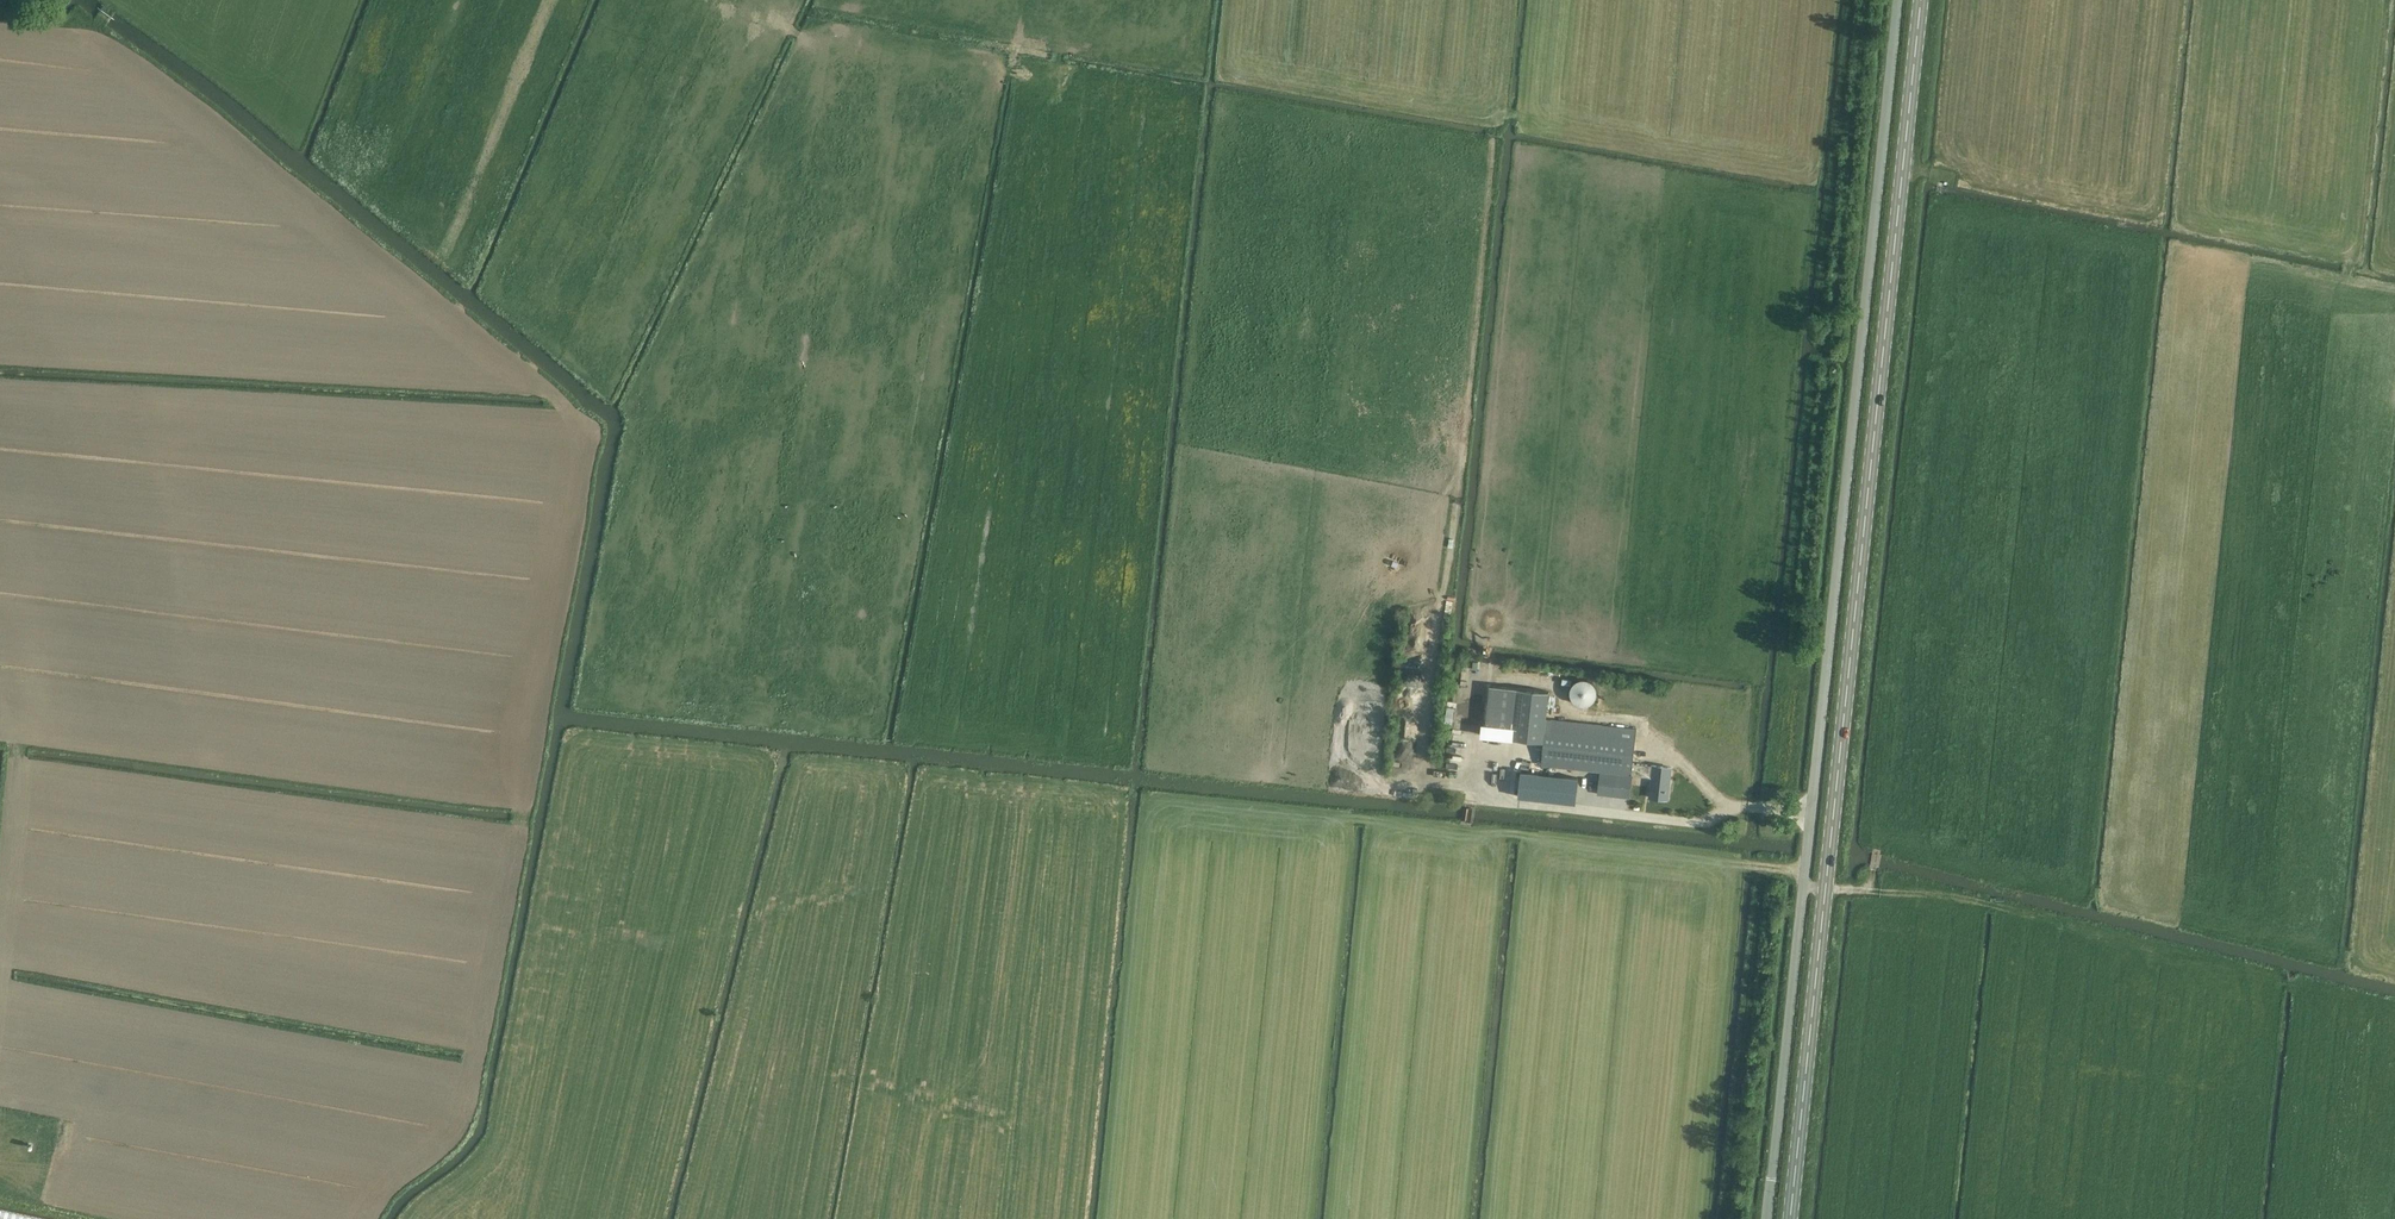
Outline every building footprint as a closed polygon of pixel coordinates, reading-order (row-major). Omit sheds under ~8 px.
[(1580,677),(1572,697),(1592,704),(1599,684),(1580,677)] [(1512,738),(1544,741),(1549,691),(1517,688),(1517,687),(1493,684),(1489,725),(1513,729),(1512,738)] [(1649,797),(1667,799),(1671,767),(1633,763),(1636,728),(1547,718),(1541,765),(1600,772),(1598,793),(1630,797),(1632,775),(1651,777),(1649,797)] [(1567,795),(1577,796),(1579,775),(1520,772),(1519,796),(1567,799),(1567,795)] [(0,1209),(0,1218),(46,1218),(0,1209)]
